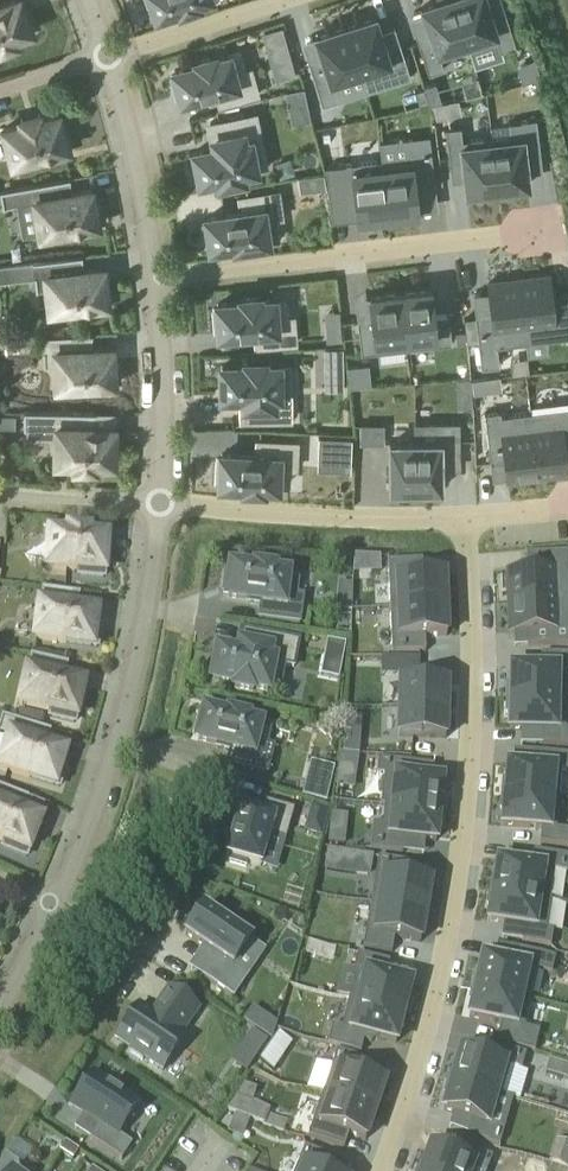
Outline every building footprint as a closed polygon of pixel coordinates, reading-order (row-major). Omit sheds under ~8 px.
[(16,43),(14,38),(32,31),(20,0),(14,0),(0,5),(0,49),(16,43)] [(151,13),(155,12),(156,16),(179,9),(180,12),(198,6),(197,3),(206,0),(147,0),(151,13)] [(418,43),(428,74),(444,69),(441,59),(469,51),(452,0),(436,0),(437,3),(422,7),(424,14),(432,38),(418,43)] [(469,51),(496,42),(500,52),(515,47),(505,15),(491,19),(485,0),(452,0),(469,51)] [(375,17),(345,27),(361,76),(379,70),(384,86),(410,78),(399,43),(384,48),(379,32),(375,17)] [(282,27),(261,33),(266,49),(286,43),(282,27)] [(322,57),(308,62),(322,106),(338,101),(332,85),(361,76),(345,27),(315,36),(316,37),(322,57)] [(175,75),(170,76),(176,96),(180,95),(182,100),(199,95),(215,91),(216,95),(219,106),(258,95),(251,69),(244,71),(239,53),(214,60),(214,57),(196,61),(197,64),(174,71),(175,75)] [(291,59),(270,65),(274,80),(295,75),(291,59)] [(538,78),(540,78),(535,61),(517,67),(522,84),(538,78)] [(435,83),(423,87),(429,105),(440,102),(435,83)] [(419,104),(428,102),(424,88),(415,91),(419,104)] [(303,89),(285,93),(288,109),(307,105),(303,89)] [(448,116),(445,103),(433,105),(436,119),(448,116)] [(254,161),(265,158),(255,111),(209,120),(214,145),(193,149),(200,181),(223,177),(224,180),(242,176),(242,173),(256,170),(254,161)] [(3,129),(12,163),(43,155),(44,160),(70,154),(59,114),(3,129)] [(510,135),(491,137),(497,193),(513,191),(512,187),(528,185),(526,173),(524,154),(540,151),(536,120),(509,123),(510,135)] [(460,127),(445,129),(449,162),(462,160),(465,180),(466,192),(481,191),(482,195),(497,193),(491,137),(462,141),(460,127)] [(410,157),(381,161),(387,216),(418,212),(415,189),(435,186),(430,148),(409,150),(410,157)] [(381,161),(350,164),(357,220),(387,216),(381,161)] [(93,190),(74,194),(71,179),(2,192),(4,208),(36,203),(42,235),(99,225),(93,190)] [(207,222),(202,223),(205,243),(210,243),(211,247),(234,244),(235,247),(279,241),(276,219),(282,218),(278,191),(238,197),(240,208),(240,212),(225,215),(206,218),(207,222)] [(36,279),(37,291),(49,290),(51,311),(108,304),(105,269),(85,271),(84,257),(0,266),(0,284),(36,279)] [(518,280),(526,343),(546,341),(567,338),(567,295),(567,296),(567,293),(551,295),(549,276),(518,280)] [(491,313),(474,315),(481,369),(499,366),(497,347),(525,343),(526,343),(518,280),(488,283),(489,292),(491,313)] [(430,290),(400,293),(406,349),(451,343),(448,314),(433,316),(430,290)] [(287,301),(279,302),(278,295),(264,296),(264,293),(235,295),(236,298),(212,300),(215,340),(253,337),(254,349),(297,346),(295,315),(288,316),(287,301)] [(372,318),(356,320),(361,354),(406,349),(400,293),(369,297),(372,318)] [(340,327),(326,328),(327,343),(341,342),(340,327)] [(465,333),(456,334),(458,345),(467,344),(465,333)] [(57,387),(115,384),(113,349),(94,350),(94,335),(44,337),(45,367),(56,366),(57,387)] [(291,364),(283,364),(283,361),(269,361),(269,358),(240,358),(240,362),(217,362),(217,401),(239,401),(239,423),(292,422),(291,364)] [(483,378),(472,380),(473,394),(485,393),(483,378)] [(529,413),(537,477),(567,473),(567,464),(566,458),(565,454),(567,454),(567,408),(529,413)] [(96,428),(96,414),(25,412),(25,429),(57,430),(57,463),(75,463),(75,469),(96,469),(96,464),(114,464),(115,429),(96,428)] [(500,412),(484,414),(490,463),(504,461),(506,478),(506,480),(537,477),(529,413),(500,416),(500,412)] [(414,443),(415,490),(440,489),(440,470),(440,456),(458,455),(458,424),(414,425),(415,443),(414,443)] [(360,425),(360,444),(383,444),(383,425),(360,425)] [(282,485),(290,486),(290,471),(297,471),(298,441),(255,439),(254,451),(217,450),(215,489),(239,490),(239,493),(267,495),(267,492),(281,492),(282,485)] [(320,439),(319,455),(351,456),(351,440),(320,439)] [(389,443),(389,490),(415,490),(414,443),(389,443)] [(89,536),(90,531),(69,529),(69,535),(50,533),(48,568),(79,571),(79,576),(105,578),(108,537),(89,536)] [(509,554),(510,585),(567,583),(567,535),(527,536),(528,553),(509,554)] [(354,557),(353,574),(370,573),(370,558),(354,557)] [(422,563),(388,564),(389,579),(396,578),(398,608),(445,606),(443,576),(423,577),(422,563)] [(274,575),(274,572),(256,569),(255,572),(232,569),(231,574),(226,573),(224,594),(228,595),(228,599),(262,603),(260,619),(300,624),(303,598),(297,597),(299,582),(287,580),(288,577),(274,575)] [(510,585),(511,617),(542,616),(542,629),(567,629),(567,583),(510,585)] [(98,648),(101,628),(96,628),(98,612),(71,608),(73,594),(43,589),(36,639),(98,648)] [(399,639),(391,640),(391,654),(426,652),(425,638),(446,637),(445,606),(398,608),(399,639)] [(218,652),(213,681),(236,686),(235,689),(254,692),(254,689),(268,692),(270,683),(281,685),(285,666),(294,668),(299,642),(290,640),(244,631),(239,656),(218,652)] [(507,687),(567,687),(567,657),(567,641),(542,641),(542,655),(512,655),(512,670),(507,670),(507,687)] [(62,663),(31,656),(20,705),(51,712),(50,717),(75,723),(84,684),(58,678),(62,663)] [(401,659),(400,676),(419,677),(420,660),(401,659)] [(400,682),(399,710),(446,711),(446,683),(400,682)] [(506,701),(511,701),(510,717),(544,717),(544,732),(567,732),(567,716),(566,716),(567,687),(507,687),(506,701)] [(399,710),(398,738),(445,739),(446,711),(399,710)] [(228,718),(205,712),(204,716),(200,715),(195,735),(199,737),(198,741),(232,749),(228,765),(267,774),(274,748),(267,746),(270,732),(259,729),(260,726),(246,722),(247,719),(229,715),(228,718)] [(51,732),(3,717),(0,725),(0,734),(10,737),(0,767),(0,768),(60,787),(66,769),(61,767),(65,752),(47,746),(51,732)] [(342,753),(358,754),(359,736),(343,734),(342,753)] [(505,756),(504,789),(553,789),(554,758),(563,757),(562,741),(532,743),(533,756),(505,756)] [(337,770),(355,772),(358,754),(342,753),(340,753),(337,770)] [(378,760),(377,775),(383,776),(380,806),(384,807),(384,806),(443,812),(445,796),(440,796),(442,781),(432,780),(408,777),(410,764),(378,760)] [(259,798),(263,785),(232,776),(228,789),(259,798)] [(29,852),(42,819),(24,812),(29,799),(0,787),(0,841),(29,852)] [(504,789),(503,821),(530,822),(530,836),(562,837),(562,821),(554,821),(553,789),(504,789)] [(239,810),(225,856),(227,857),(226,861),(244,867),(246,863),(259,867),(269,836),(284,841),(293,811),(266,803),(262,817),(239,810)] [(311,805),(302,833),(321,838),(329,811),(311,805)] [(373,824),(370,850),(403,854),(404,839),(425,841),(436,842),(437,827),(441,828),(443,812),(384,806),(384,807),(382,825),(373,824)] [(328,844),(345,846),(347,831),(330,829),(328,844)] [(500,886),(560,890),(562,861),(567,861),(567,845),(540,843),(540,856),(505,855),(504,870),(500,870),(500,886)] [(372,857),(360,855),(356,876),(368,878),(372,857)] [(378,858),(370,903),(425,913),(430,882),(404,878),(407,863),(378,858)] [(500,886),(499,902),(502,901),(501,918),(537,920),(536,935),(566,937),(567,921),(560,921),(562,890),(560,890),(500,886)] [(370,903),(363,948),(392,953),(394,938),(420,943),(425,913),(370,903)] [(203,908),(185,936),(202,947),(218,958),(204,979),(233,999),(249,977),(233,966),(251,940),(247,938),(249,935),(235,926),(233,929),(222,921),(224,918),(209,908),(207,911),(203,908)] [(475,972),(472,987),(531,1000),(537,970),(552,974),(555,959),(517,950),(514,965),(483,958),(479,973),(475,972)] [(360,972),(353,1001),(408,1015),(412,1000),(407,999),(411,983),(386,977),(389,962),(357,954),(353,970),(360,972)] [(472,987),(468,1002),(472,1003),(469,1018),(501,1025),(497,1043),(535,1053),(540,1032),(525,1028),(531,1000),(472,987)] [(138,1007),(116,1041),(130,1051),(129,1053),(142,1061),(143,1059),(161,1071),(184,1037),(181,1035),(198,1010),(168,990),(157,1007),(159,1008),(153,1017),(138,1007)] [(332,1026),(328,1045),(359,1054),(363,1042),(371,1044),(378,1039),(396,1043),(399,1029),(404,1030),(408,1015),(353,1001),(348,999),(341,1028),(332,1026)] [(253,1032),(242,1048),(258,1058),(268,1042),(253,1032)] [(279,1033),(260,1060),(273,1069),(292,1042),(279,1033)] [(452,1066),(447,1080),(501,1096),(509,1069),(520,1072),(525,1056),(492,1046),(488,1060),(460,1052),(455,1067),(452,1066)] [(336,1051),(322,1095),(375,1112),(385,1083),(365,1077),(369,1062),(336,1051)] [(548,1060),(545,1074),(567,1080),(567,1065),(548,1060)] [(92,1073),(70,1107),(83,1115),(99,1126),(90,1140),(121,1161),(132,1145),(118,1136),(139,1104),(92,1073)] [(447,1097),(442,1111),(471,1120),(466,1133),(499,1143),(503,1127),(492,1124),(493,1123),(501,1096),(447,1080),(443,1095),(447,1097)] [(263,1124),(266,1113),(268,1108),(251,1103),(254,1089),(243,1086),(226,1111),(263,1124)] [(322,1095),(308,1138),(344,1150),(349,1136),(365,1142),(375,1112),(322,1095)] [(247,1122),(233,1116),(229,1125),(244,1131),(247,1122)] [(72,1161),(79,1151),(66,1142),(60,1150),(59,1152),(72,1161)] [(474,1165),(481,1168),(487,1152),(460,1142),(454,1157),(430,1148),(421,1170),(472,1170),(474,1165)] [(555,1144),(549,1163),(567,1169),(567,1148),(555,1144)] [(305,1170),(327,1170),(331,1159),(303,1149),(298,1164),(306,1167),(305,1170)] [(6,1157),(0,1166),(0,1170),(27,1170),(6,1157)]
